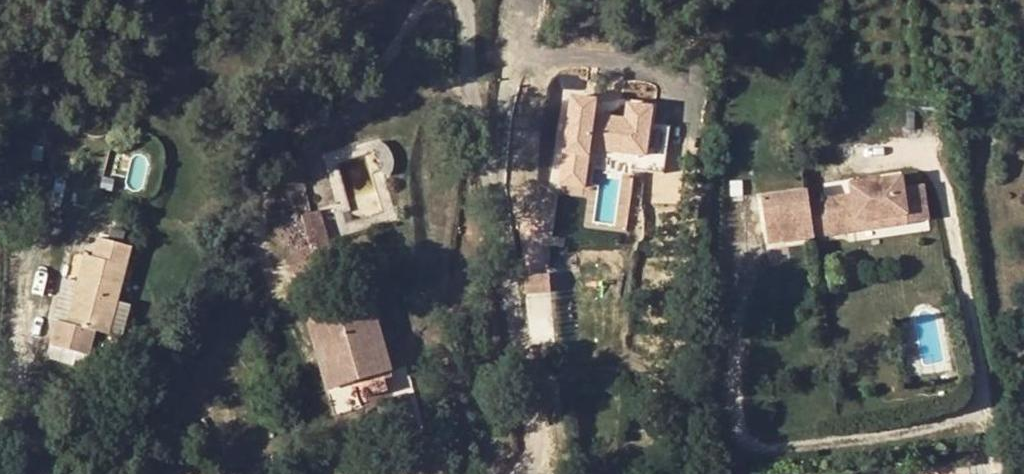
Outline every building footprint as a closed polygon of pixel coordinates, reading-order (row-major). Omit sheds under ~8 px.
[(988,92),(999,92),(999,76),(988,77),(988,92)] [(567,134),(565,154),(589,157),(590,149),(633,155),(631,169),(644,171),(652,107),(628,104),(626,119),(594,115),(596,100),(573,97),(569,124),(564,123),(563,134),(567,134)] [(670,126),(650,123),(644,171),(664,174),(670,126)] [(380,141),(373,150),(378,154),(380,159),(381,166),(379,173),(392,175),(393,170),(394,163),(393,156),(392,153),(389,148),(387,146),(385,144),(380,141)] [(584,188),(589,157),(565,154),(560,184),(584,188)] [(824,198),(829,233),(856,230),(855,221),(905,215),(906,224),(928,221),(923,185),(903,188),(901,176),(849,184),(851,194),(824,198)] [(761,197),(768,242),(815,235),(810,201),(808,191),(761,197)] [(824,198),(810,201),(815,235),(829,233),(824,198)] [(301,215),(309,243),(315,241),(328,237),(319,210),(301,215)] [(905,215),(855,221),(856,230),(906,224),(905,215)] [(113,223),(109,239),(126,243),(130,227),(113,223)] [(58,321),(51,346),(92,357),(98,331),(123,338),(131,305),(120,302),(134,245),(126,243),(109,239),(99,236),(94,255),(87,253),(79,288),(65,284),(55,321),(58,321)] [(328,237),(315,241),(321,258),(333,255),(328,237)] [(524,276),(525,293),(551,291),(550,274),(524,276)] [(354,293),(338,299),(379,433),(393,429),(394,432),(412,427),(402,393),(388,398),(354,293)] [(379,433),(338,299),(309,308),(333,390),(355,384),(372,435),(379,433)] [(547,384),(549,397),(561,395),(559,382),(547,384)]
